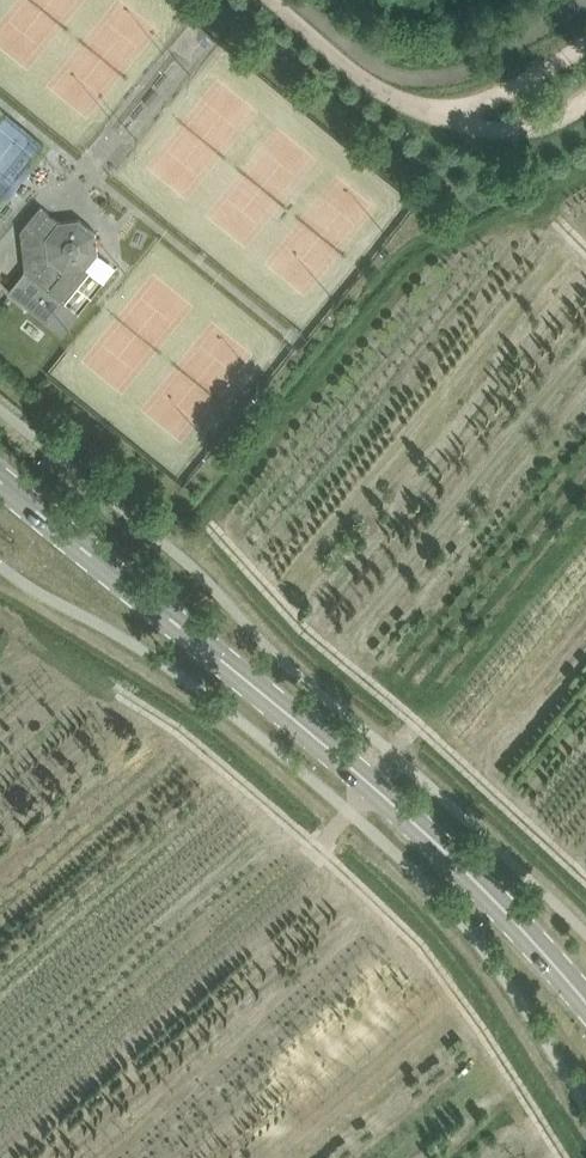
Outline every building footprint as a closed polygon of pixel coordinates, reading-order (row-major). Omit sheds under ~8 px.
[(11,288),(10,290),(11,291),(32,308),(47,320),(64,333),(80,314),(65,302),(65,301),(90,270),(87,267),(100,252),(97,231),(81,218),(60,220),(42,205),(22,229),(23,239),(30,244),(31,253),(25,260),(26,269),(17,281),(11,288)]
